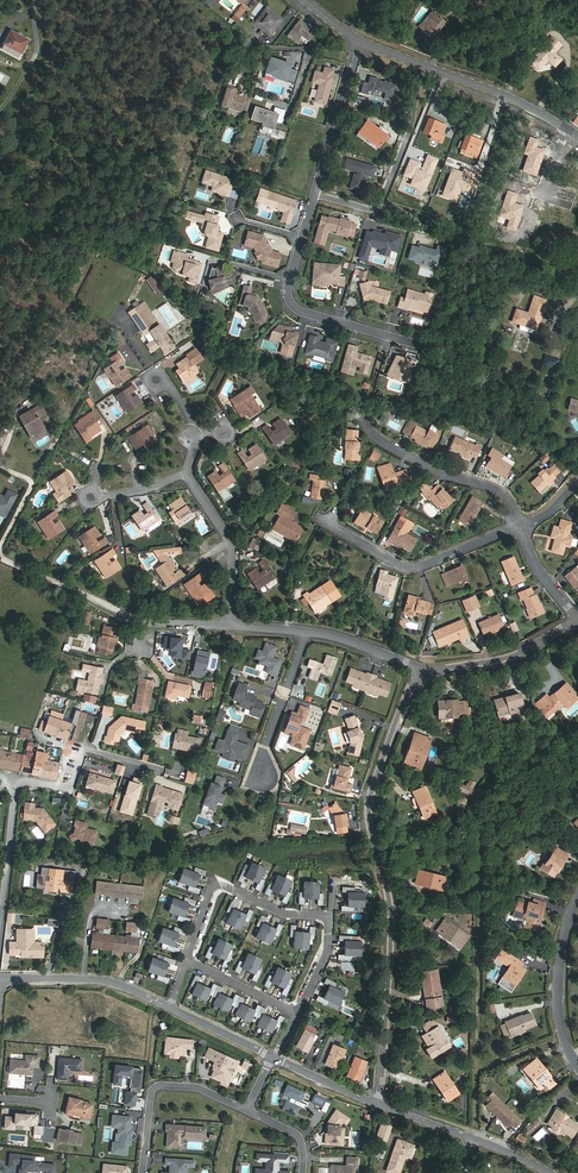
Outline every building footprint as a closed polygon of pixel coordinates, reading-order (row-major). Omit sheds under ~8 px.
[(233,16),(235,17),(243,8),(241,6),(233,16)] [(235,17),(238,20),(246,10),(243,8),(235,17)] [(268,16),(264,13),(257,22),(258,25),(263,29),(259,34),(261,36),(265,30),(270,34),(272,34),(283,20),(278,16),(274,18),(273,14),(274,14),(271,12),(268,16)] [(433,19),(422,30),(431,39),(440,30),(439,29),(441,27),(442,28),(446,23),(434,12),(430,17),(433,19)] [(419,27),(422,30),(433,19),(430,17),(419,27)] [(300,19),(288,34),(295,40),(298,39),(302,34),(309,40),(316,31),(306,23),(305,24),(304,23),(304,22),(300,19)] [(29,40),(10,30),(3,45),(22,54),(29,40)] [(529,63),(538,71),(547,61),(555,67),(561,60),(554,53),(552,51),(559,44),(552,37),(529,63)] [(552,51),(554,53),(561,45),(559,44),(552,51)] [(290,64),(270,57),(265,73),(274,75),(275,77),(294,83),(298,70),(289,67),(290,64)] [(323,74),(315,71),(312,82),(319,85),(315,99),(326,102),(330,88),(329,86),(330,81),(332,82),(333,77),(332,76),(334,70),(324,67),(323,74)] [(390,102),(396,82),(389,80),(388,84),(377,81),(378,80),(370,77),(368,84),(364,83),(360,94),(367,95),(368,91),(374,93),(375,90),(385,93),(383,100),(390,102)] [(237,92),(226,88),(221,105),(228,107),(229,106),(241,109),(247,111),(251,100),(244,98),(245,94),(243,93),(242,97),(236,95),(237,92)] [(258,136),(269,140),(272,129),(273,129),(276,121),(278,114),(273,112),(273,113),(255,107),(251,120),(262,123),(258,136)] [(275,107),(273,112),(278,114),(276,121),(281,123),(285,110),(275,107)] [(440,139),(438,143),(442,144),(445,136),(442,135),(445,125),(428,119),(423,133),(431,136),(440,139)] [(378,148),(386,136),(366,121),(357,133),(378,148)] [(473,157),(477,159),(480,151),(476,150),(479,140),(466,135),(461,149),(460,153),(460,154),(472,158),(473,157)] [(283,138),(277,136),(275,142),(281,144),(283,138)] [(538,141),(529,137),(523,153),(528,155),(522,171),(535,176),(545,151),(536,147),(538,141)] [(438,159),(427,155),(423,164),(410,159),(403,176),(411,179),(409,185),(425,192),(438,159)] [(375,167),(346,159),(343,169),(357,172),(356,175),(353,174),(349,189),(361,192),(365,178),(362,177),(363,174),(367,175),(372,177),(375,167)] [(462,173),(451,169),(441,197),(455,202),(460,190),(467,193),(475,173),(464,169),(462,173)] [(233,180),(216,175),(211,191),(227,197),(230,190),(233,180)] [(518,194),(507,190),(498,216),(509,220),(507,228),(515,231),(523,206),(514,203),(518,194)] [(295,201),(273,194),(271,200),(269,205),(274,206),(278,208),(277,209),(284,212),(282,217),(291,220),(292,214),(291,214),(295,201)] [(273,209),(274,206),(269,205),(271,200),(268,199),(265,206),(273,209)] [(205,217),(201,216),(200,221),(204,222),(202,228),(205,229),(205,233),(207,236),(209,237),(206,248),(218,251),(223,234),(220,233),(218,234),(216,232),(217,229),(217,226),(219,218),(206,214),(205,217)] [(327,218),(321,216),(313,243),(323,246),(328,230),(335,232),(336,232),(336,230),(342,232),(341,236),(347,237),(347,235),(352,237),(356,225),(351,223),(351,222),(339,218),(339,220),(328,217),(327,218)] [(263,236),(248,231),(245,242),(256,246),(262,257),(260,259),(262,263),(277,267),(280,254),(272,251),(268,245),(267,245),(266,242),(266,241),(263,236)] [(359,258),(363,259),(365,255),(367,256),(370,246),(381,249),(389,251),(389,249),(396,251),(400,236),(388,233),(388,236),(385,235),(373,232),(372,234),(366,232),(359,258)] [(256,246),(245,242),(244,245),(251,247),(254,247),(256,252),(254,253),(258,260),(260,259),(262,257),(256,246)] [(436,251),(422,247),(422,249),(418,248),(411,246),(408,259),(419,262),(420,259),(437,264),(439,257),(443,258),(445,249),(437,246),(436,251)] [(171,262),(174,263),(176,257),(187,260),(188,255),(177,252),(174,251),(171,262)] [(187,260),(176,257),(174,263),(173,268),(178,274),(190,278),(189,282),(196,284),(202,264),(197,263),(197,262),(192,261),(191,265),(186,263),(187,260)] [(314,263),(312,281),(328,283),(338,284),(338,285),(343,285),(344,277),(339,276),(340,265),(314,263)] [(217,271),(211,270),(208,281),(211,294),(218,291),(217,288),(230,284),(228,276),(229,273),(217,270),(217,271)] [(369,282),(360,284),(364,301),(371,299),(371,297),(374,298),(376,301),(386,303),(389,292),(371,287),(370,287),(369,282)] [(148,283),(144,286),(147,289),(149,291),(153,288),(148,283)] [(147,289),(144,286),(141,289),(146,295),(149,291),(147,289)] [(251,288),(244,286),(239,305),(248,307),(248,310),(250,314),(253,315),(255,317),(258,318),(261,316),(264,317),(266,316),(267,313),(266,312),(264,311),(262,308),(263,308),(261,304),(259,303),(258,301),(259,300),(256,295),(249,294),(251,288)] [(425,295),(408,290),(405,299),(401,298),(398,307),(407,310),(407,308),(413,309),(414,306),(421,309),(423,308),(428,309),(432,294),(426,293),(425,295)] [(538,324),(546,300),(534,296),(528,313),(516,309),(512,322),(534,329),(536,324),(538,324)] [(174,348),(147,308),(132,318),(144,335),(149,331),(155,339),(146,345),(151,352),(159,346),(165,354),(174,348)] [(255,317),(253,315),(253,318),(255,322),(260,324),(264,321),(266,316),(264,317),(261,316),(258,318),(255,317)] [(291,329),(281,326),(279,325),(270,332),(269,335),(278,338),(283,339),(285,345),(284,350),(286,350),(284,354),(291,356),(297,335),(293,334),(292,335),(290,334),(290,333),(291,329)] [(121,332),(114,336),(119,344),(126,341),(121,332)] [(283,339),(278,338),(269,335),(269,338),(277,341),(281,342),(282,345),(280,353),(284,354),(286,350),(284,350),(285,345),(283,339)] [(319,338),(310,336),(305,354),(310,356),(313,354),(326,358),(325,360),(332,362),(337,342),(327,339),(325,344),(325,345),(322,344),(322,343),(318,342),(319,338)] [(357,348),(349,345),(341,372),(353,375),(356,365),(360,366),(361,366),(368,368),(371,357),(361,354),(360,355),(355,354),(357,348)] [(187,380),(193,376),(198,373),(193,365),(202,359),(195,348),(186,355),(187,356),(176,364),(179,368),(175,371),(183,383),(187,380)] [(113,363),(104,369),(115,386),(130,376),(125,368),(120,371),(117,367),(124,362),(121,358),(118,353),(110,359),(113,363)] [(403,358),(397,356),(388,373),(394,376),(395,374),(405,376),(405,379),(404,380),(411,381),(413,360),(406,360),(406,362),(402,361),(403,358)] [(558,360),(546,356),(543,364),(556,368),(558,360)] [(133,384),(115,396),(126,413),(142,403),(137,395),(132,398),(128,393),(136,389),(133,384)] [(234,405),(241,416),(246,413),(248,411),(251,415),(260,409),(250,394),(254,392),(250,387),(231,399),(234,405)] [(90,397),(86,399),(89,407),(94,405),(90,397)] [(570,399),(567,410),(577,413),(577,401),(570,399)] [(34,432),(45,424),(37,413),(44,408),(38,400),(19,415),(24,423),(26,421),(34,432)] [(100,430),(96,423),(99,420),(93,411),(78,421),(79,423),(74,426),(85,443),(90,440),(89,438),(100,430)] [(273,445),(290,434),(280,418),(272,424),(275,429),(271,432),(266,425),(262,428),(273,445)] [(403,432),(410,437),(417,426),(418,424),(410,419),(403,432)] [(47,425),(45,424),(34,432),(26,421),(24,423),(34,435),(47,425)] [(427,446),(432,448),(440,433),(436,430),(438,427),(433,424),(431,425),(427,432),(417,426),(410,437),(420,442),(427,446)] [(155,442),(144,427),(128,438),(135,449),(143,444),(145,448),(155,442)] [(357,431),(346,430),(345,448),(346,448),(345,458),(360,460),(360,456),(358,456),(359,443),(356,442),(357,431)] [(461,452),(471,457),(472,455),(476,456),(480,446),(477,445),(476,447),(455,438),(451,448),(461,452)] [(266,459),(256,444),(248,449),(251,454),(246,457),(242,450),(237,453),(249,471),(266,459)] [(487,464),(496,470),(505,476),(511,466),(509,464),(511,461),(503,455),(492,448),(488,455),(492,457),(487,464)] [(380,452),(373,449),(370,454),(376,456),(377,457),(380,452)] [(539,459),(544,464),(550,458),(545,453),(539,459)] [(60,455),(54,458),(57,463),(63,460),(60,455)] [(217,492),(234,480),(223,463),(218,466),(223,473),(218,476),(215,471),(207,476),(217,492)] [(381,472),(387,489),(409,482),(405,470),(393,474),(390,463),(377,468),(378,473),(381,472)] [(539,491),(542,489),(552,480),(555,477),(547,468),(543,471),(542,470),(537,473),(539,475),(531,483),(539,491)] [(72,494),(74,493),(69,485),(73,482),(67,471),(49,482),(58,494),(54,497),(58,503),(72,494)] [(384,490),(387,489),(381,472),(378,473),(384,490)] [(311,497),(323,499),(325,481),(318,480),(319,476),(311,475),(310,479),(313,480),(311,497)] [(560,486),(564,480),(558,476),(554,482),(560,486)] [(552,480),(542,489),(543,489),(548,485),(549,486),(553,482),(552,480)] [(445,494),(438,485),(432,489),(429,485),(422,491),(425,495),(427,493),(438,507),(440,504),(444,508),(453,500),(447,493),(445,494)] [(17,495),(10,491),(6,498),(4,497),(0,495),(0,510),(2,506),(9,510),(17,495)] [(473,515),(475,516),(480,507),(477,505),(480,501),(472,496),(458,519),(467,525),(473,515)] [(191,514),(180,498),(169,505),(174,512),(170,515),(176,524),(191,514)] [(132,516),(142,531),(158,520),(146,502),(143,505),(147,512),(143,515),(139,510),(132,516)] [(5,517),(9,510),(2,506),(0,510),(0,515),(5,517)] [(405,516),(408,511),(400,507),(397,512),(405,516)] [(288,533),(286,536),(295,541),(303,528),(291,521),(286,518),(289,513),(280,508),(277,513),(280,515),(275,525),(288,533)] [(362,509),(355,521),(359,523),(359,524),(371,531),(372,530),(377,533),(384,521),(362,509)] [(38,522),(48,539),(64,529),(59,521),(53,524),(50,520),(58,515),(55,510),(38,522)] [(394,541),(400,545),(410,551),(417,539),(405,533),(408,528),(407,527),(410,521),(401,516),(395,527),(387,540),(392,544),(394,541)] [(554,526),(550,537),(555,538),(551,551),(562,554),(569,530),(571,523),(561,520),(559,528),(554,526)] [(272,529),(286,536),(288,533),(275,525),(272,529)] [(94,527),(78,537),(89,553),(107,542),(104,538),(97,542),(94,538),(99,534),(94,527)] [(261,542),(254,538),(250,545),(257,550),(261,542)] [(10,544),(8,548),(16,552),(18,547),(10,544)] [(94,561),(105,577),(120,567),(115,560),(110,563),(108,558),(115,554),(112,549),(94,561)] [(155,569),(166,585),(183,574),(180,569),(173,574),(170,570),(175,566),(171,559),(169,559),(166,554),(161,555),(159,557),(163,564),(155,569)] [(501,561),(511,585),(525,580),(523,575),(521,576),(513,556),(501,561)] [(275,578),(263,560),(258,563),(263,570),(258,573),(255,568),(247,573),(257,589),(265,584),(268,588),(270,588),(277,583),(277,582),(275,578)] [(467,577),(462,565),(441,574),(446,586),(467,577)] [(575,567),(565,575),(577,592),(577,570),(575,567)] [(385,598),(391,600),(397,577),(386,574),(386,571),(380,570),(376,585),(383,587),(381,594),(385,595),(385,598)] [(213,595),(210,590),(205,582),(199,586),(196,582),(203,577),(200,572),(183,584),(194,601),(198,606),(213,595)] [(303,594),(315,613),(339,597),(329,581),(314,591),(317,596),(312,599),(308,592),(303,594)] [(530,617),(543,612),(536,594),(534,595),(532,590),(521,595),(530,617)] [(425,614),(428,602),(418,599),(419,597),(408,595),(405,606),(404,611),(405,613),(412,615),(414,613),(415,611),(425,614)] [(474,596),(469,599),(474,609),(479,607),(474,596)] [(474,609),(469,599),(463,601),(468,612),(474,609)] [(434,603),(428,602),(425,614),(430,615),(434,603)] [(80,618),(89,620),(91,613),(82,611),(80,618)] [(504,628),(499,614),(478,623),(484,636),(504,628)] [(434,634),(462,621),(461,619),(433,632),(434,634)] [(468,634),(462,621),(434,634),(439,646),(460,637),(468,634)] [(513,632),(519,629),(515,621),(509,624),(513,632)] [(111,654),(117,630),(103,627),(101,638),(98,638),(96,646),(99,647),(98,653),(106,655),(107,653),(111,654)] [(402,637),(400,640),(405,646),(408,644),(402,637)] [(278,646),(267,642),(264,651),(260,649),(257,657),(261,658),(260,662),(269,666),(274,667),(273,670),(278,672),(282,660),(274,657),(273,656),(274,654),(275,654),(278,646)] [(330,676),(336,658),(326,654),(322,664),(308,660),(306,667),(311,668),(313,669),(312,671),(310,670),(308,678),(316,681),(319,672),(330,676)] [(198,666),(197,673),(204,674),(208,659),(196,656),(194,665),(198,666)] [(277,675),(278,672),(273,670),(274,667),(269,666),(267,671),(277,675)] [(101,674),(102,669),(91,667),(87,686),(85,685),(86,682),(79,680),(77,690),(97,694),(99,684),(101,674)] [(358,671),(350,668),(345,681),(352,684),(359,686),(358,688),(364,690),(371,674),(366,672),(365,674),(362,673),(360,673),(359,673),(358,671)] [(375,676),(371,674),(364,690),(371,693),(372,691),(378,693),(386,696),(390,683),(382,680),(380,681),(379,680),(378,679),(375,677),(375,676)] [(149,687),(151,681),(139,678),(137,684),(139,684),(135,705),(148,708),(152,687),(149,687)] [(188,698),(190,687),(168,682),(165,696),(176,699),(176,695),(188,698)] [(250,713),(260,717),(266,703),(255,699),(256,696),(253,695),(253,694),(245,691),(248,685),(240,682),(234,698),(241,701),(240,704),(251,709),(250,713)] [(566,683),(562,687),(567,692),(571,689),(566,683)] [(209,698),(211,688),(203,687),(202,697),(209,698)] [(567,692),(562,687),(549,697),(558,708),(575,694),(571,689),(567,692)] [(333,698),(339,700),(341,693),(334,692),(333,698)] [(519,694),(494,700),(498,713),(512,709),(513,713),(524,710),(519,694)] [(85,695),(83,701),(95,704),(96,698),(85,695)] [(331,699),(328,708),(337,711),(340,702),(331,699)] [(457,701),(438,701),(438,718),(457,717),(457,715),(462,715),(462,702),(457,702),(457,701)] [(467,702),(462,702),(462,715),(470,714),(470,707),(467,707),(467,702)] [(304,749),(311,730),(299,725),(301,719),(305,720),(309,708),(300,705),(297,713),(292,711),(286,728),(296,731),(291,744),(304,749)] [(512,709),(498,713),(499,717),(513,713),(512,709)] [(80,727),(85,714),(76,711),(71,724),(80,727)] [(202,723),(203,715),(193,714),(192,722),(202,723)] [(353,715),(345,719),(349,730),(353,741),(351,741),(350,742),(348,753),(358,755),(362,734),(360,733),(353,715)] [(67,739),(71,724),(49,716),(46,723),(44,731),(67,739)] [(105,737),(104,742),(113,744),(114,740),(118,741),(120,735),(124,730),(135,732),(137,721),(121,717),(114,723),(116,725),(113,727),(112,725),(109,728),(107,737),(105,737)] [(231,723),(228,728),(239,732),(241,726),(231,723)] [(80,727),(71,724),(67,739),(75,742),(80,727)] [(30,739),(31,729),(21,728),(19,737),(30,739)] [(218,738),(214,748),(223,752),(224,750),(235,754),(234,756),(244,759),(249,745),(236,740),(239,732),(228,728),(224,740),(218,738)] [(291,744),(296,731),(286,728),(284,732),(293,736),(290,744),(291,744)] [(178,730),(177,735),(178,735),(176,746),(197,751),(199,739),(186,736),(187,732),(178,730)] [(414,733),(407,753),(410,754),(417,734),(414,733)] [(538,733),(532,735),(534,743),(541,741),(538,733)] [(410,754),(407,753),(404,764),(421,770),(431,739),(417,734),(410,754)] [(500,756),(507,750),(500,743),(493,748),(500,756)] [(20,771),(23,755),(8,752),(9,749),(0,747),(0,767),(20,771)] [(235,754),(224,750),(223,752),(222,755),(233,759),(234,756),(235,754)] [(23,755),(20,771),(31,773),(35,758),(26,756),(23,755)] [(35,758),(31,773),(39,775),(41,765),(43,766),(44,760),(41,759),(35,758)] [(41,765),(39,775),(55,778),(59,763),(45,760),(44,760),(43,766),(41,765)] [(351,768),(339,764),(332,787),(350,792),(352,785),(346,783),(351,768)] [(290,771),(295,767),(293,765),(285,772),(289,776),(290,771)] [(89,774),(86,785),(111,793),(115,781),(89,774)] [(115,785),(127,789),(131,777),(121,774),(119,778),(118,777),(115,785)] [(211,781),(202,803),(208,805),(213,803),(214,800),(222,802),(224,795),(219,793),(217,792),(219,789),(220,789),(225,778),(216,775),(213,783),(211,781)] [(466,787),(460,785),(458,789),(469,794),(474,783),(469,780),(466,787)] [(162,787),(156,785),(151,802),(162,805),(162,802),(164,801),(167,802),(168,804),(167,807),(177,810),(181,796),(181,794),(174,792),(173,793),(171,792),(170,790),(161,788),(162,787)] [(435,813),(425,787),(413,792),(415,796),(412,798),(411,800),(414,806),(416,807),(419,806),(424,818),(435,813)] [(35,802),(26,801),(24,818),(30,818),(30,816),(38,817),(47,828),(55,822),(43,807),(42,807),(40,808),(38,808),(39,806),(35,806),(35,802)] [(343,813),(335,803),(329,808),(334,815),(335,827),(336,827),(337,833),(346,832),(346,826),(347,825),(346,814),(343,814),(343,813)] [(30,816),(30,818),(38,819),(45,830),(47,828),(38,817),(30,816)] [(87,824),(76,821),(75,826),(76,827),(74,834),(77,838),(82,839),(81,841),(94,844),(97,832),(86,829),(87,824)] [(302,828),(290,825),(289,831),(304,834),(305,830),(302,830),(302,828)] [(554,853),(564,860),(568,855),(557,848),(554,853)] [(554,877),(558,869),(564,860),(554,853),(547,863),(545,861),(540,868),(554,877)] [(251,879),(257,866),(251,862),(246,872),(242,870),(237,881),(241,883),(244,878),(244,876),(251,879)] [(264,869),(257,866),(251,879),(257,882),(257,884),(256,884),(254,889),(258,891),(264,881),(259,879),(264,869)] [(44,881),(43,888),(50,889),(50,890),(54,891),(57,888),(57,886),(59,887),(59,889),(60,890),(60,891),(71,893),(72,880),(63,879),(64,870),(41,867),(41,871),(48,872),(48,874),(48,876),(49,876),(49,881),(44,881)] [(183,869),(180,876),(195,880),(197,873),(199,874),(204,876),(206,872),(195,868),(193,872),(183,869)] [(420,885),(431,888),(444,891),(445,888),(450,889),(452,881),(447,880),(447,877),(418,870),(417,877),(422,879),(420,885)] [(39,886),(43,888),(44,881),(49,881),(49,876),(48,876),(48,874),(40,874),(39,886)] [(278,892),(285,879),(278,875),(273,885),(269,883),(264,894),(269,896),(271,891),(272,889),(278,892)] [(195,880),(180,876),(178,882),(188,886),(187,890),(198,894),(200,889),(194,888),(192,887),(195,880)] [(291,882),(285,879),(278,892),(285,895),(284,897),(281,902),(286,904),(291,894),(287,892),(291,882)] [(144,887),(97,881),(95,893),(142,898),(144,887)] [(310,897),(311,882),(304,882),(303,893),(298,893),(298,905),(303,905),(303,899),(303,897),(310,897)] [(318,883),(311,882),(310,897),(318,898),(318,900),(317,899),(317,905),(322,906),(323,894),(318,894),(318,883)] [(349,900),(364,902),(364,894),(353,893),(354,888),(342,887),(342,892),(348,893),(349,893),(349,900)] [(173,898),(170,905),(184,910),(187,903),(188,904),(194,906),(196,901),(185,898),(183,902),(173,898)] [(532,904),(544,907),(545,903),(534,899),(532,904)] [(363,909),(364,902),(349,900),(348,907),(346,907),(340,906),(340,911),(351,913),(352,908),(363,909)] [(226,924),(232,927),(239,913),(232,910),(233,909),(236,903),(231,901),(226,912),(230,914),(226,924)] [(525,926),(537,930),(544,907),(532,904),(528,902),(527,906),(517,903),(513,916),(523,920),(522,924),(525,926)] [(184,910),(170,905),(168,912),(178,916),(177,920),(188,924),(189,919),(184,918),(182,917),(184,910)] [(239,913),(232,927),(239,930),(244,920),(248,922),(253,912),(248,910),(246,915),(245,917),(239,913)] [(14,922),(15,913),(7,912),(6,921),(14,922)] [(255,938),(262,941),(268,928),(262,925),(263,923),(266,918),(261,916),(256,926),(260,928),(255,938)] [(108,929),(109,920),(97,918),(96,927),(108,929)] [(445,919),(438,928),(437,930),(439,932),(439,933),(448,940),(449,941),(450,940),(461,947),(469,936),(445,919)] [(137,923),(127,922),(126,931),(136,932),(137,923)] [(424,934),(429,927),(423,923),(419,930),(424,934)] [(268,928),(262,941),(269,945),(273,935),(278,937),(283,926),(278,924),(276,929),(275,931),(268,928)] [(294,948),(302,948),(302,934),(295,934),(295,932),(295,926),(290,926),(290,938),(295,938),(294,948)] [(162,928),(160,935),(174,940),(177,933),(178,934),(184,936),(185,931),(174,927),(173,932),(162,928)] [(302,934),(302,948),(309,949),(309,938),(314,939),(315,927),(310,927),(309,933),(310,933),(310,934),(302,934)] [(9,942),(9,954),(15,954),(19,951),(19,949),(21,949),(21,954),(43,954),(43,942),(33,942),(33,929),(16,929),(17,942),(9,942)] [(137,952),(139,938),(92,933),(91,947),(137,952)] [(174,940),(160,935),(157,942),(168,946),(166,950),(178,954),(179,949),(174,947),(173,948),(172,947),(174,940)] [(345,948),(361,950),(361,942),(350,941),(350,937),(339,936),(338,941),(344,941),(346,941),(345,948)] [(218,956),(225,942),(218,939),(214,949),(209,947),(204,957),(209,959),(211,954),(212,952),(218,956)] [(225,942),(218,956),(225,959),(224,960),(221,966),(226,968),(231,957),(227,955),(232,945),(225,942)] [(360,957),(361,950),(345,948),(345,956),(343,956),(343,955),(337,955),(337,960),(349,961),(349,956),(360,957)] [(248,970),(255,956),(248,953),(243,963),(239,961),(234,972),(239,974),(241,968),(242,967),(248,970)] [(261,959),(255,956),(248,970),(255,973),(254,975),(251,980),(256,982),(261,971),(257,969),(261,959)] [(516,964),(519,960),(512,956),(510,960),(513,962),(503,976),(497,984),(504,989),(509,981),(515,985),(525,970),(521,967),(516,964)] [(149,965),(164,970),(166,963),(168,964),(173,966),(175,961),(163,957),(162,961),(151,958),(149,965)] [(164,970),(149,965),(147,972),(157,975),(156,980),(167,984),(169,979),(163,977),(162,977),(164,970)] [(278,984),(284,971),(278,967),(273,977),(269,975),(264,986),(268,988),(271,983),(270,983),(271,981),(278,984)] [(291,974),(284,971),(278,984),(284,987),(284,989),(283,989),(281,994),(285,996),(291,986),(286,984),(291,974)] [(437,971),(421,973),(425,1000),(421,1001),(422,1007),(426,1007),(442,1004),(437,971)] [(135,982),(141,983),(143,974),(137,972),(135,982)] [(191,995),(198,998),(203,987),(200,986),(200,984),(197,983),(200,978),(195,975),(190,986),(194,988),(191,995)] [(330,993),(343,999),(346,992),(336,988),(338,984),(327,979),(325,984),(331,986),(333,986),(330,993)] [(509,981),(504,989),(510,993),(516,985),(515,985),(509,981)] [(203,987),(198,998),(205,1001),(208,994),(212,996),(217,986),(213,984),(210,989),(207,988),(206,989),(203,987)] [(220,1008),(225,998),(222,996),(222,995),(219,993),(222,988),(217,986),(212,996),(216,998),(213,1005),(220,1008)] [(340,1006),(343,999),(330,993),(327,1000),(325,999),(320,996),(318,1001),(328,1006),(330,1002),(340,1006)] [(225,998),(220,1008),(227,1012),(230,1005),(234,1007),(239,996),(235,994),(232,1000),(229,998),(228,1000),(225,998)] [(241,1004),(244,999),(239,996),(234,1007),(239,1009),(235,1016),(242,1019),(247,1008),(244,1007),(245,1005),(241,1004)] [(247,1008),(242,1019),(249,1022),(252,1015),(256,1017),(261,1007),(257,1005),(254,1010),(251,1008),(250,1010),(247,1008)] [(257,1026),(264,1029),(269,1019),(266,1017),(267,1016),(263,1014),(266,1009),(261,1007),(256,1017),(261,1019),(257,1026)] [(525,1029),(535,1025),(530,1012),(505,1023),(510,1034),(511,1036),(515,1034),(515,1033),(525,1029)] [(269,1019),(264,1029),(271,1033),(274,1026),(279,1028),(284,1018),(279,1015),(276,1021),(273,1019),(273,1021),(269,1019)] [(433,1045),(429,1048),(427,1049),(431,1057),(449,1046),(434,1020),(430,1023),(430,1021),(422,1025),(426,1033),(433,1045)] [(504,1037),(510,1034),(505,1023),(499,1025),(504,1037)] [(324,1024),(321,1030),(327,1032),(330,1026),(324,1024)] [(311,1039),(314,1035),(305,1030),(296,1046),(307,1052),(314,1041),(311,1039)] [(422,1035),(426,1042),(429,1048),(433,1045),(426,1033),(422,1035)] [(191,1050),(192,1042),(165,1039),(164,1055),(169,1056),(171,1054),(176,1055),(177,1056),(183,1057),(183,1053),(182,1051),(184,1049),(191,1050)] [(337,1069),(345,1049),(333,1044),(325,1063),(337,1069)] [(236,1070),(238,1064),(209,1050),(205,1059),(215,1063),(213,1068),(216,1069),(218,1070),(217,1072),(214,1072),(213,1076),(214,1079),(222,1083),(224,1084),(227,1083),(228,1081),(234,1069),(236,1070)] [(9,1059),(7,1074),(33,1076),(33,1069),(37,1069),(38,1055),(26,1054),(26,1060),(9,1059)] [(58,1056),(57,1080),(69,1081),(70,1071),(80,1072),(81,1057),(58,1056)] [(367,1062),(354,1057),(346,1076),(359,1081),(367,1062)] [(556,1083),(536,1058),(523,1069),(540,1089),(546,1085),(549,1089),(556,1083)] [(136,1089),(139,1089),(141,1069),(131,1068),(115,1066),(113,1085),(120,1085),(121,1076),(130,1077),(129,1086),(130,1086),(130,1093),(129,1099),(126,1098),(125,1105),(134,1106),(136,1092),(136,1089)] [(433,1079),(442,1093),(443,1092),(448,1100),(459,1093),(445,1072),(433,1079)] [(393,1094),(400,1095),(402,1086),(395,1085),(393,1094)] [(306,1111),(309,1104),(302,1101),(304,1096),(298,1094),(299,1091),(290,1087),(288,1091),(286,1090),(283,1095),(291,1099),(289,1103),(286,1102),(282,1110),(296,1116),(297,1113),(298,1114),(301,1108),(306,1111)] [(486,1106),(508,1127),(511,1124),(514,1127),(520,1120),(492,1093),(485,1100),(489,1103),(486,1106)] [(65,1114),(73,1116),(73,1114),(80,1116),(89,1118),(92,1105),(80,1102),(81,1101),(69,1097),(65,1114)] [(312,1104),(323,1109),(325,1103),(315,1098),(312,1104)] [(567,1118),(565,1117),(566,1116),(556,1110),(548,1124),(552,1127),(550,1129),(558,1133),(560,1130),(571,1137),(577,1125),(577,1124),(567,1118)] [(345,1126),(348,1121),(335,1112),(328,1123),(328,1131),(327,1135),(326,1135),(325,1145),(335,1146),(336,1136),(339,1136),(340,1130),(340,1127),(342,1124),(345,1126)] [(34,1121),(35,1116),(15,1114),(14,1118),(5,1117),(4,1129),(14,1130),(14,1124),(34,1126),(33,1134),(42,1135),(43,1127),(36,1126),(36,1122),(34,1121)] [(133,1116),(113,1114),(111,1127),(118,1128),(117,1141),(112,1141),(111,1155),(130,1157),(133,1116)] [(529,1133),(540,1123),(536,1118),(525,1129),(529,1133)] [(306,1129),(310,1133),(314,1128),(310,1124),(306,1129)] [(391,1128),(382,1125),(377,1138),(386,1142),(391,1128)] [(205,1135),(206,1129),(186,1127),(186,1130),(182,1130),(182,1128),(174,1128),(173,1132),(168,1131),(166,1147),(180,1149),(181,1135),(185,1135),(185,1138),(192,1139),(192,1137),(199,1138),(199,1133),(202,1134),(202,1135),(205,1135)] [(75,1144),(78,1133),(59,1129),(57,1140),(75,1144)] [(336,1136),(335,1146),(343,1147),(344,1130),(340,1130),(339,1136),(336,1136)] [(395,1145),(386,1171),(391,1172),(399,1172),(405,1156),(410,1158),(414,1146),(397,1140),(395,1145)] [(379,1148),(376,1157),(383,1159),(386,1151),(379,1148)] [(8,1163),(8,1167),(14,1168),(15,1164),(21,1165),(20,1170),(26,1171),(32,1172),(38,1172),(39,1171),(46,1172),(53,1172),(54,1165),(39,1164),(40,1162),(33,1161),(34,1157),(9,1154),(9,1158),(8,1163)] [(264,1157),(263,1163),(267,1164),(266,1172),(259,1172),(258,1172),(276,1172),(277,1164),(279,1164),(288,1165),(289,1159),(264,1157)] [(330,1172),(355,1172),(356,1160),(346,1159),(345,1168),(330,1167),(330,1172)] [(194,1162),(166,1160),(165,1165),(170,1165),(170,1168),(171,1168),(171,1171),(169,1171),(169,1172),(186,1172),(187,1167),(194,1168),(194,1162)] [(104,1163),(103,1172),(129,1172),(129,1166),(104,1163)]
